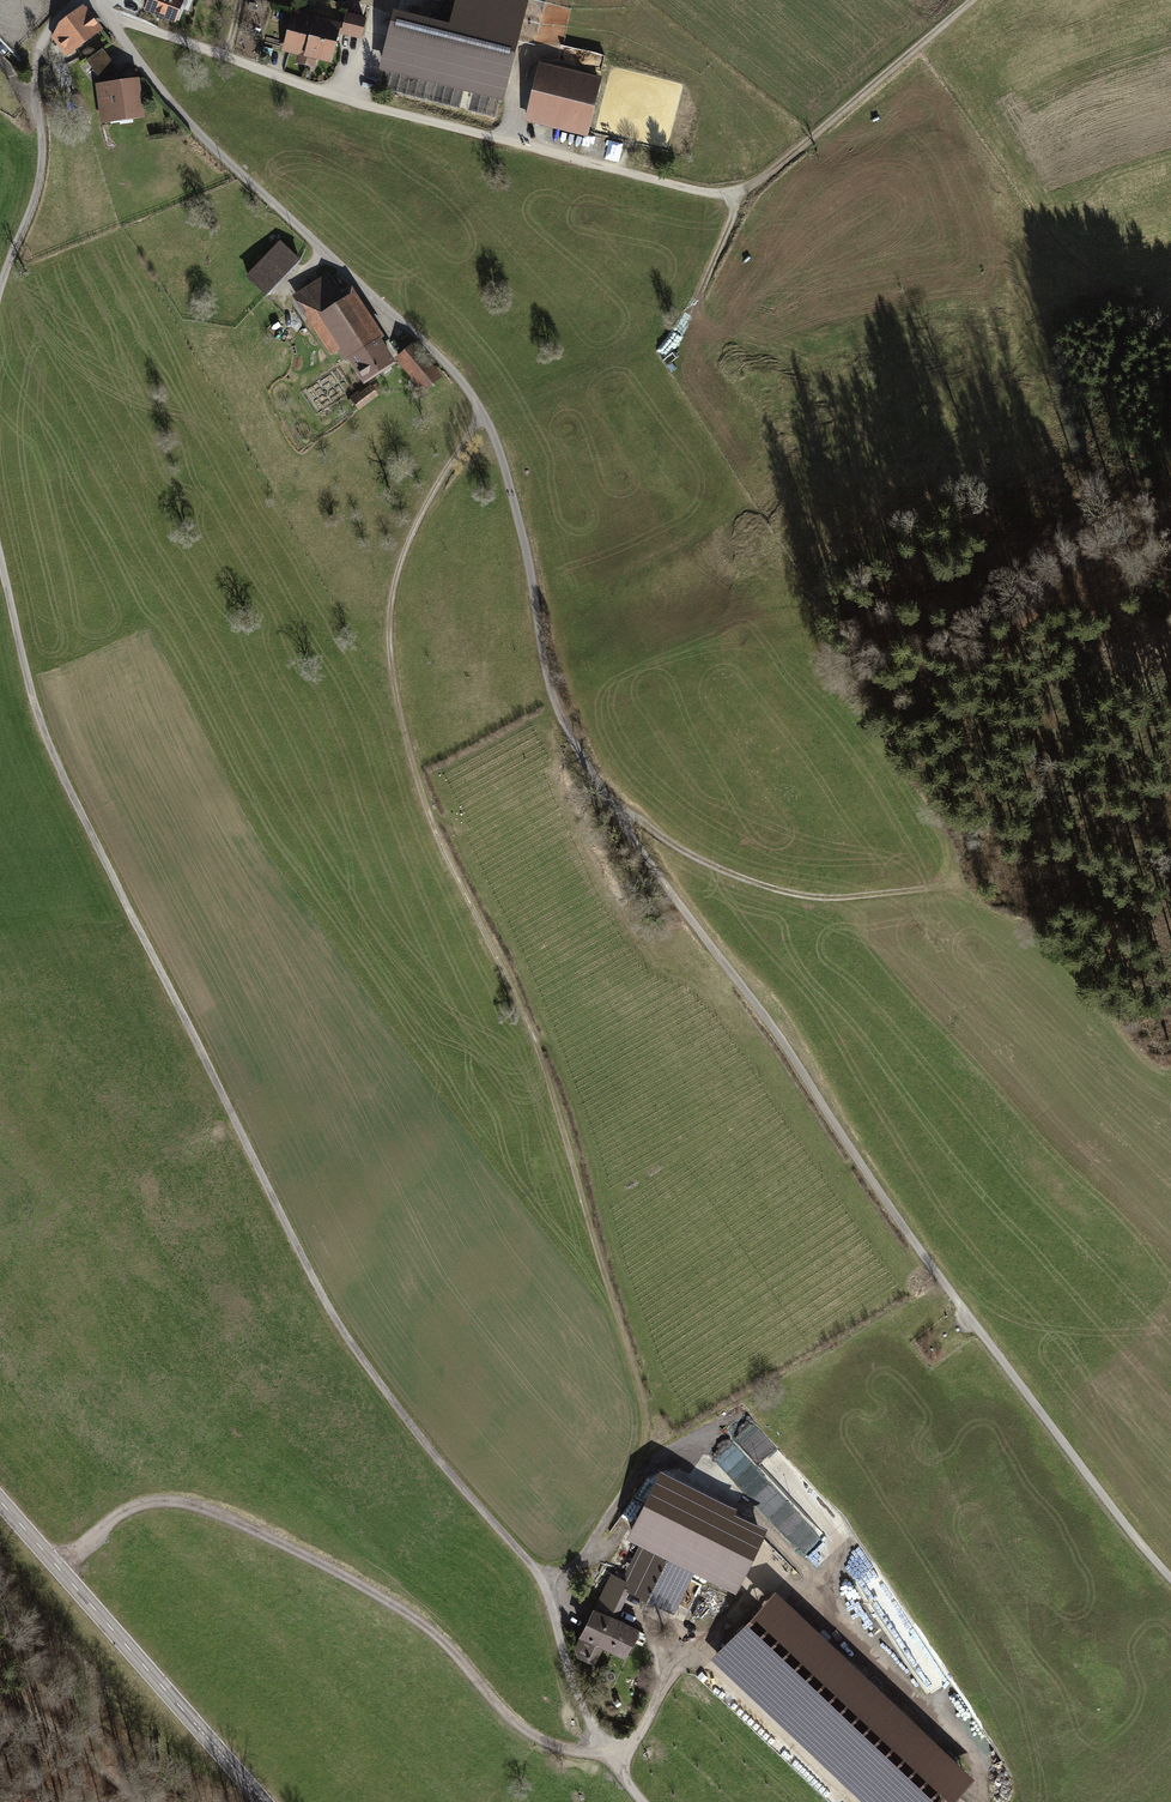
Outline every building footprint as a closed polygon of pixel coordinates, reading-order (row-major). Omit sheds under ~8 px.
[(179,0),(150,0),(147,9),(175,20),(182,1),(179,0)] [(384,65),(501,95),(525,0),(459,0),(450,35),(395,21),(384,65)] [(54,36),(65,51),(98,26),(85,8),(74,14),(60,24),(54,36)] [(365,19),(347,15),(342,32),(360,37),(365,19)] [(308,54),(316,22),(295,16),(287,48),(308,54)] [(316,22),(308,54),(330,59),(338,27),(316,22)] [(107,57),(93,68),(103,82),(118,72),(107,57)] [(599,80),(541,66),(528,118),(586,132),(599,80)] [(135,83),(100,87),(103,105),(110,104),(112,118),(140,114),(135,83)] [(281,243),(248,277),(267,295),(299,260),(281,243)] [(327,278),(298,297),(306,310),(317,304),(332,327),(321,334),(333,353),(344,346),(351,356),(350,357),(365,379),(392,362),(377,339),(376,340),(350,298),(343,302),(327,278)] [(413,347),(399,358),(425,388),(438,377),(413,347)] [(349,403),(351,405),(354,402),(358,408),(377,393),(375,392),(380,389),(376,384),(371,387),(371,386),(360,395),(358,392),(351,398),(353,400),(349,403)] [(612,1574),(576,1647),(579,1655),(590,1660),(599,1641),(610,1616),(624,1586),(666,1607),(682,1576),(689,1579),(695,1564),(734,1584),(750,1550),(664,1506),(629,1577),(616,1571),(614,1574),(612,1574)] [(696,1594),(712,1603),(718,1591),(706,1585),(701,1585),(696,1594)] [(774,1589),(710,1656),(864,1801),(951,1801),(974,1777),(774,1589)] [(637,1629),(610,1616),(599,1641),(625,1654),(632,1639),(637,1629)] [(644,1633),(637,1629),(632,1639),(642,1644),(645,1638),(644,1633)]
